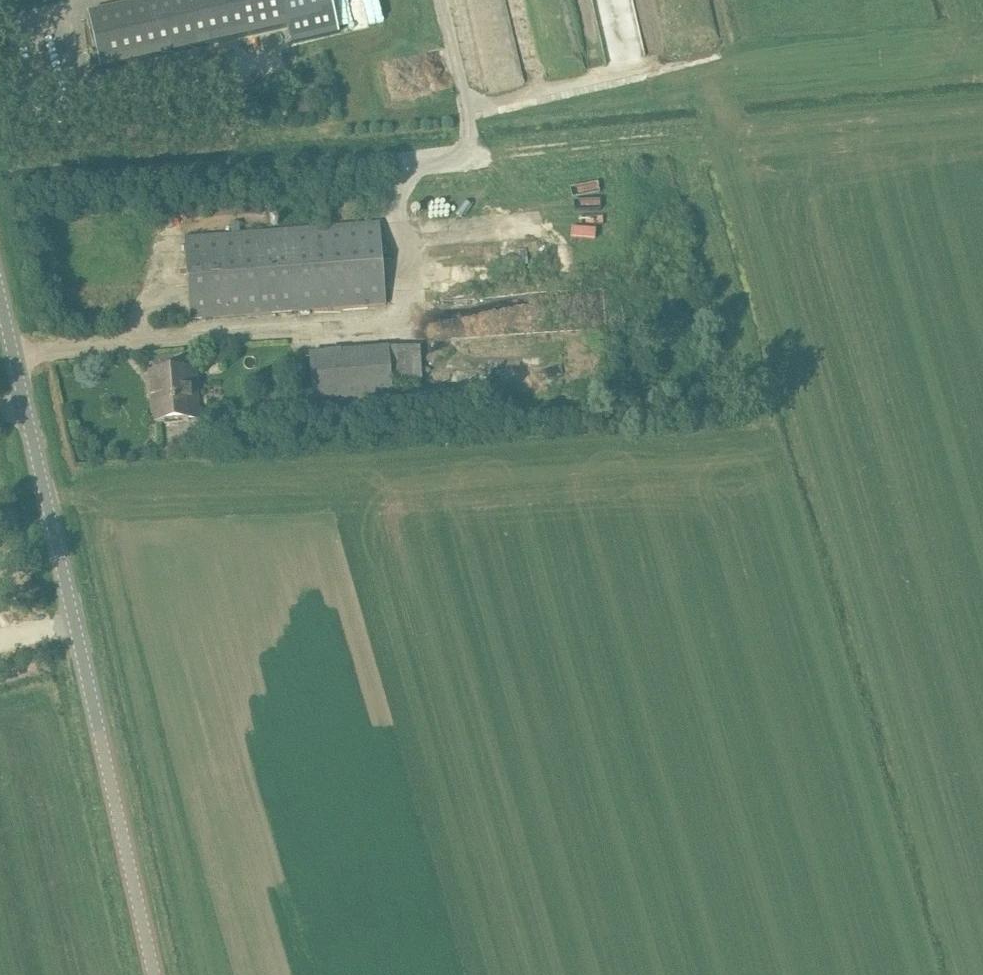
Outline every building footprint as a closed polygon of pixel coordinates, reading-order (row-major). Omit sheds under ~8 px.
[(290,34),(283,0),(141,0),(90,10),(102,71),(290,34)] [(386,303),(380,224),(184,238),(190,318),(386,303)] [(424,381),(421,344),(309,353),(314,413),(394,406),(392,384),(424,381)] [(153,423),(195,419),(191,370),(149,373),(153,423)]
